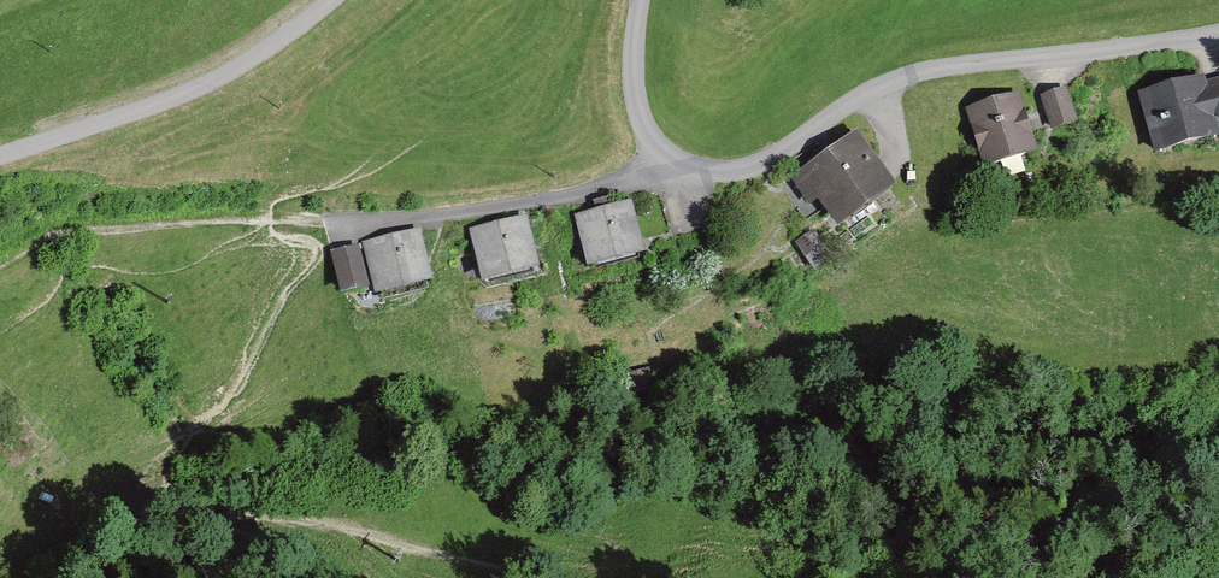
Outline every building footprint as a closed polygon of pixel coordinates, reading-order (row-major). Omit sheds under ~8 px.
[(1137,100),(1153,154),(1218,134),(1218,75),(1137,100)] [(1079,122),(1067,87),(1041,96),(1053,131),(1079,122)] [(1039,150),(1021,93),(965,110),(983,167),(1039,150)] [(897,188),(856,134),(794,181),(835,235),(897,188)] [(642,257),(628,202),(574,216),(588,271),(642,257)] [(539,271),(527,219),(469,232),(481,285),(539,271)] [(432,286),(421,229),(364,242),(376,297),(432,286)] [(357,246),(331,252),(341,296),(367,290),(357,246)]
